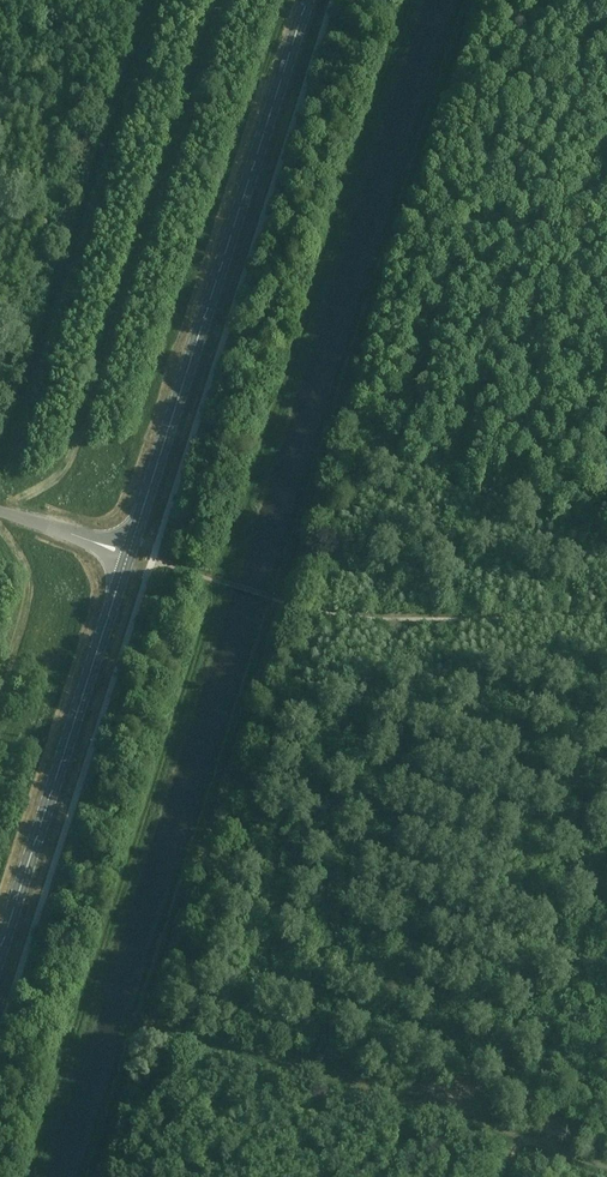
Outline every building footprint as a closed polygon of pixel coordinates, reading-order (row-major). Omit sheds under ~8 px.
[(219,452),(213,458),(220,464),(225,458),(219,452)]
